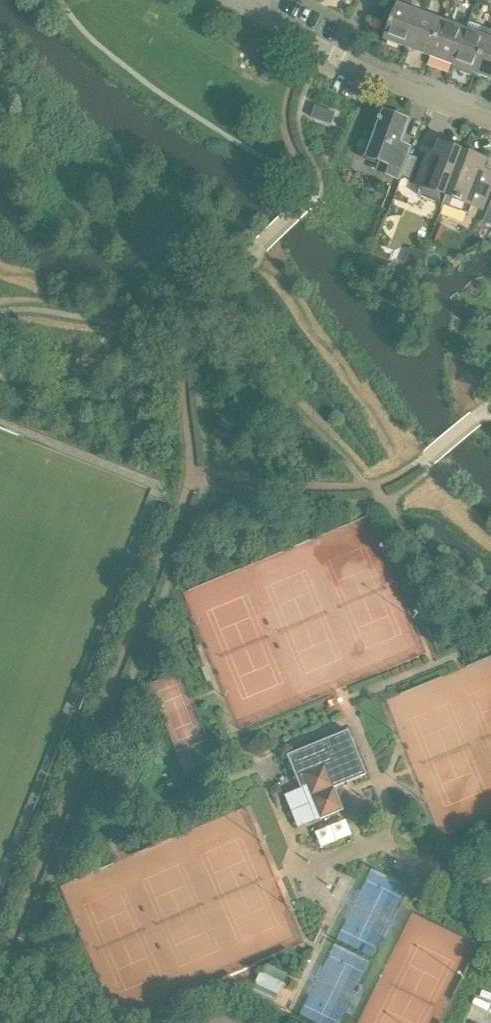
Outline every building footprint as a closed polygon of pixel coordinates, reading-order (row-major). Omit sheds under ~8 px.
[(411,0),(400,0),(398,5),(397,5),(384,40),(408,49),(421,14),(408,9),(411,0)] [(431,57),(444,22),(421,14),(408,49),(431,57)] [(444,22),(431,57),(453,65),(466,30),(444,22)] [(453,65),(455,66),(462,69),(461,72),(472,77),(474,73),(476,74),(490,33),(490,30),(469,22),(466,30),(453,65)] [(476,74),(490,79),(490,33),(476,74)] [(332,126),(336,114),(316,107),(312,118),(332,126)] [(400,180),(410,155),(398,151),(409,122),(385,113),(368,158),(382,163),(378,172),(400,180)] [(444,205),(464,153),(441,144),(437,154),(424,149),(411,182),(423,186),(419,196),(444,205)] [(490,192),(490,174),(483,171),(487,161),(464,153),(444,205),(470,215),(474,205),(485,209),(490,192)] [(333,788),(365,775),(347,731),(286,756),(299,788),(305,786),(319,819),(342,810),(333,788)]
